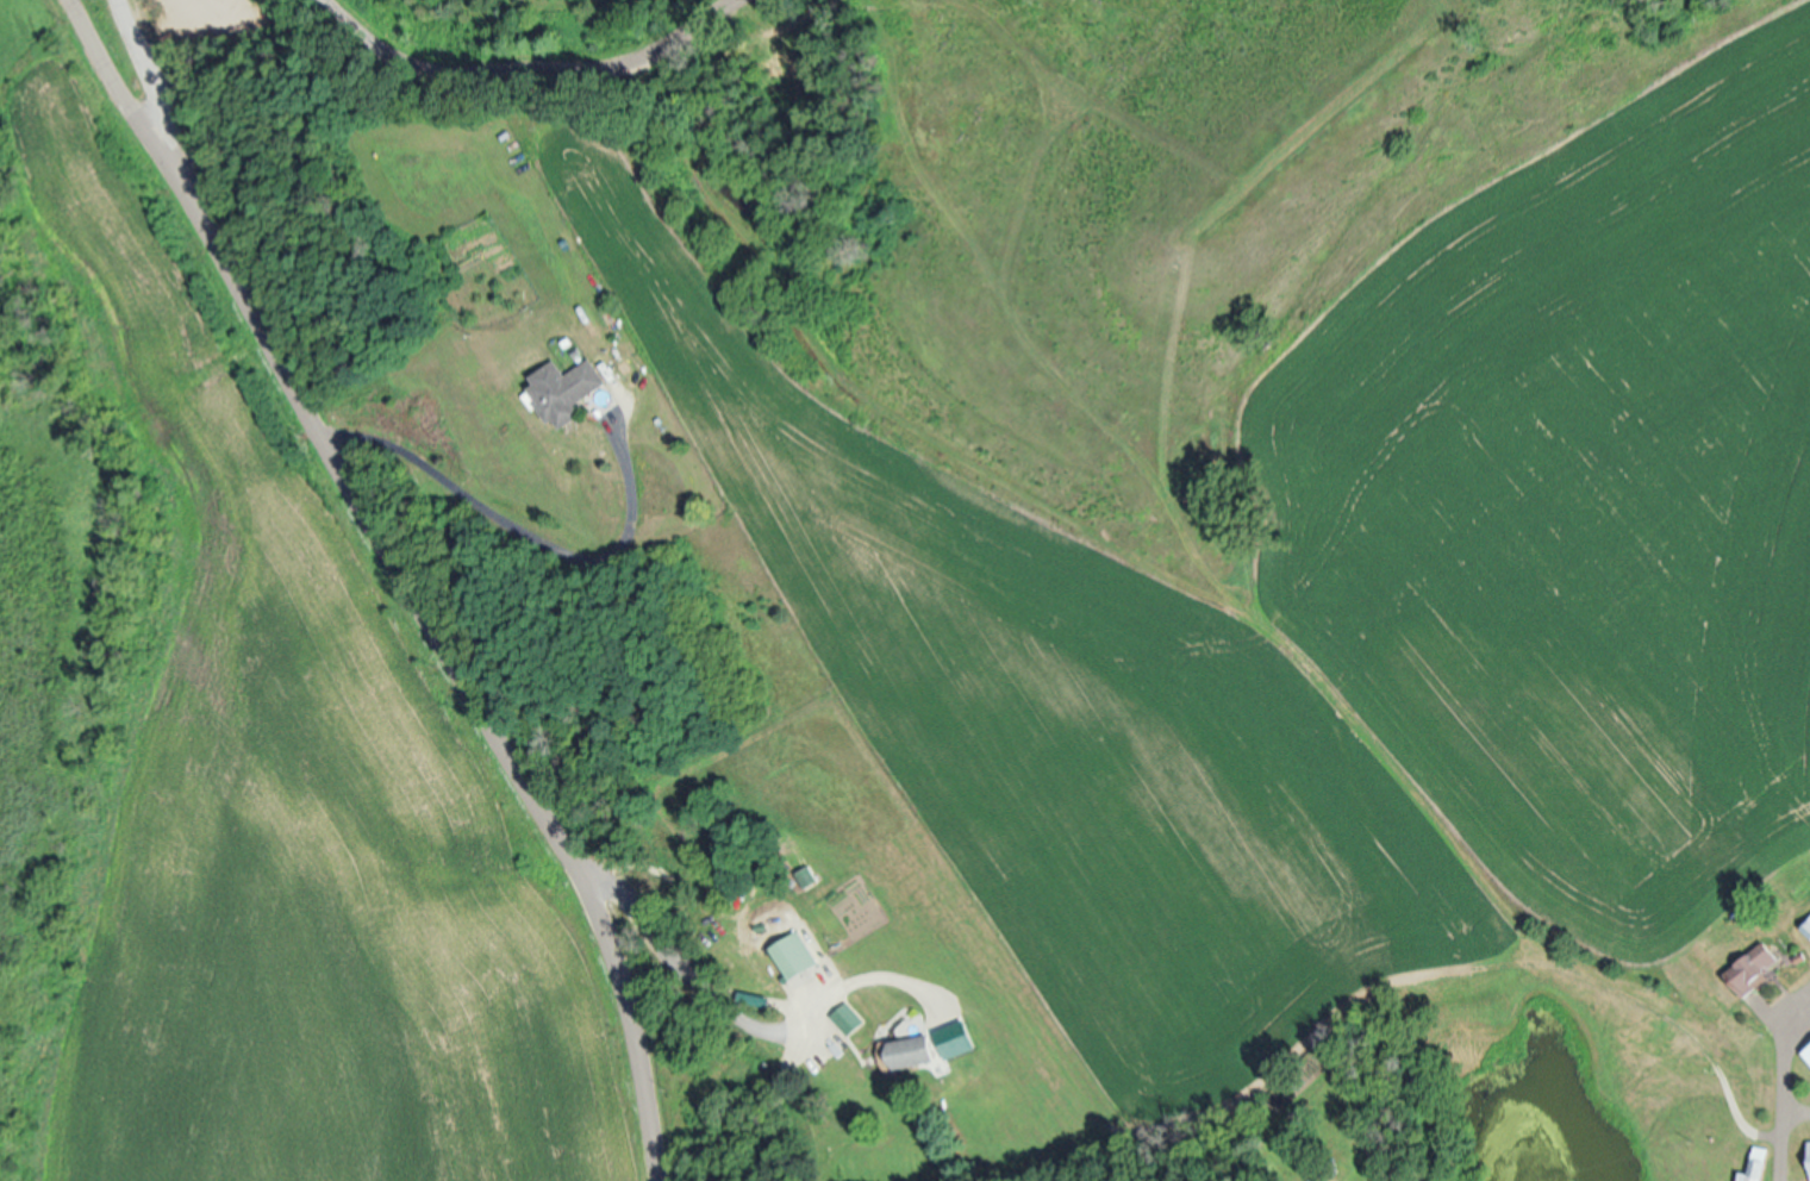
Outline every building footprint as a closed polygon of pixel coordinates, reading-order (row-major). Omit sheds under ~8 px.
[(556,358),(531,374),(536,381),(529,386),(557,428),(581,413),(574,401),(607,380),(591,356),(565,373),(556,358)] [(1799,929),(1809,937),(1809,916),(1799,929)] [(789,979),(818,962),(798,929),(770,947),(789,979)] [(1783,960),(1769,940),(1728,970),(1746,995),(1776,973),(1772,967),(1783,960)] [(831,1014),(847,1034),(863,1021),(848,1001),(831,1014)] [(887,1040),(892,1067),(934,1060),(929,1033),(887,1040)]
